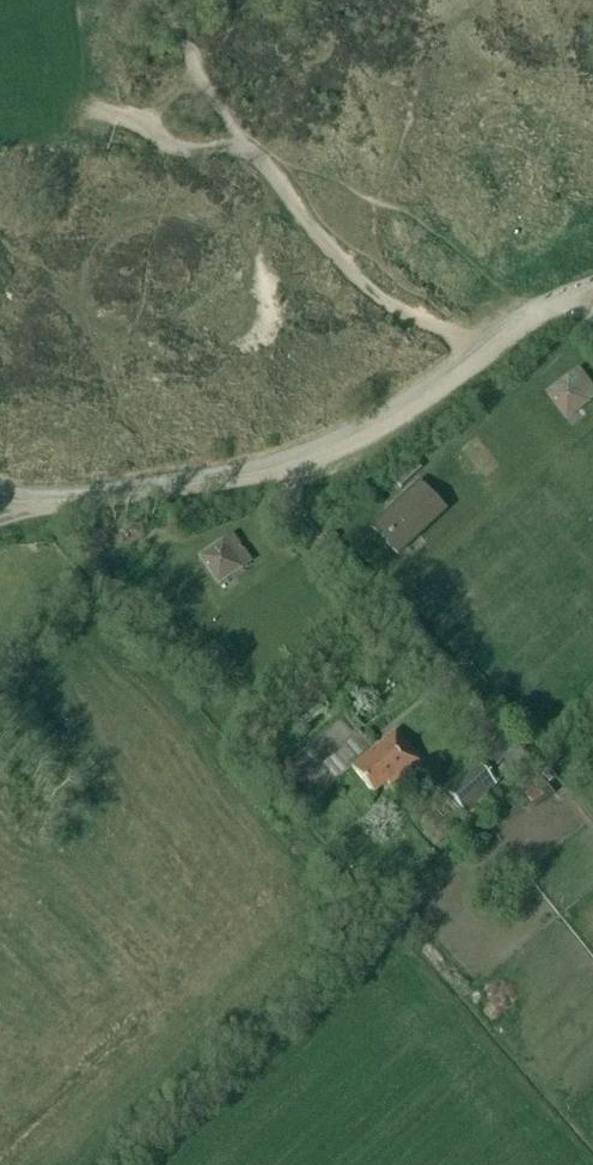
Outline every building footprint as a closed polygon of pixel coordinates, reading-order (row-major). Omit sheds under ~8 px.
[(567,423),(592,404),(592,392),(580,374),(549,397),(567,423)] [(389,477),(399,488),(421,469),(410,458),(389,477)] [(376,526),(402,554),(450,510),(424,482),(376,526)] [(202,555),(223,587),(249,569),(227,537),(202,555)] [(353,768),(373,795),(387,784),(390,788),(420,764),(397,734),(353,768)] [(462,810),(496,780),(484,765),(480,769),(474,762),(443,789),(462,810)]
